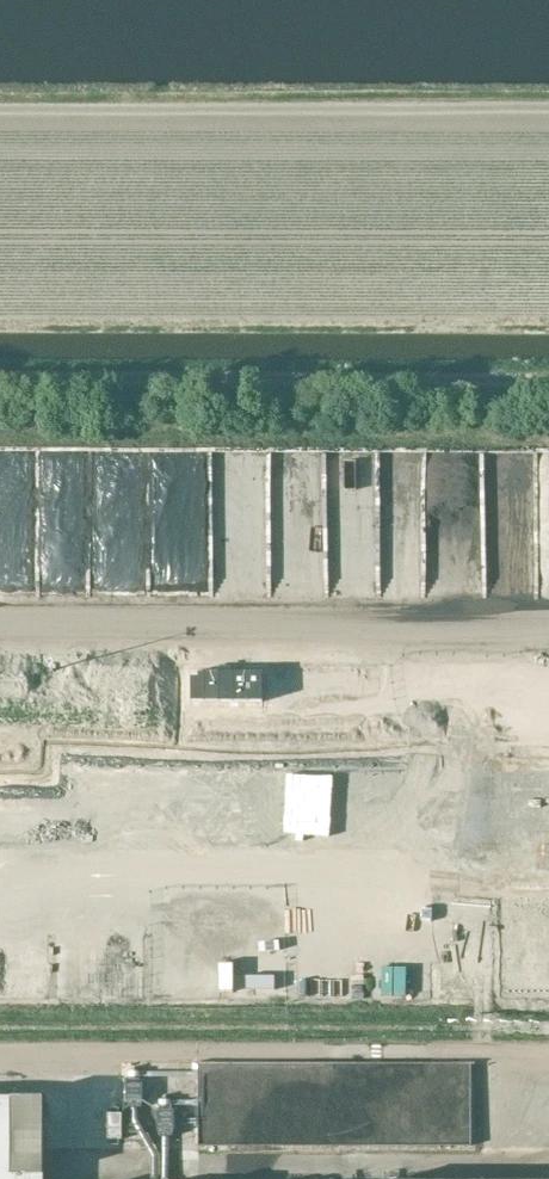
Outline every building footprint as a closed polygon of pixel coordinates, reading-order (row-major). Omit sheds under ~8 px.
[(548,1113),(548,1098),(525,1099),(526,1114),(548,1113)] [(21,1099),(0,1099),(0,1178),(44,1178),(44,1099),(21,1099)] [(252,1177),(251,1149),(193,1150),(194,1178),(252,1177)]
